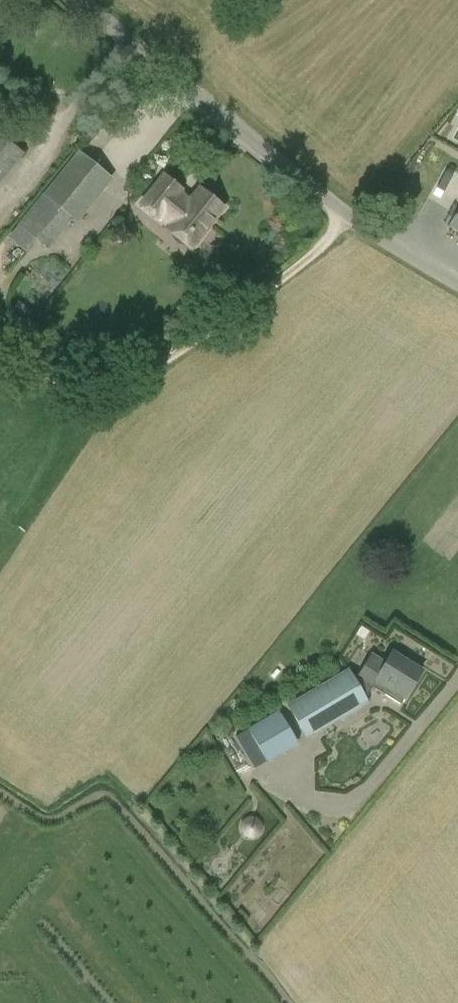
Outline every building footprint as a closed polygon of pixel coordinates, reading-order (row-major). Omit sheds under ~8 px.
[(24,153),(0,134),(0,182),(24,153)] [(58,208),(78,223),(113,179),(77,150),(42,195),(44,196),(20,227),(34,238),(58,208)] [(184,245),(192,251),(227,208),(198,185),(189,195),(184,191),(185,190),(162,172),(137,204),(159,222),(161,219),(166,224),(163,228),(171,234),(173,240),(178,244),(184,245)] [(449,227),(457,232),(457,211),(449,227)] [(371,685),(385,693),(400,703),(421,670),(392,652),(386,662),(371,653),(355,678),(349,668),(287,705),(308,738),(369,702),(365,695),(371,685)] [(247,728),(267,762),(298,743),(279,710),(247,728)]
